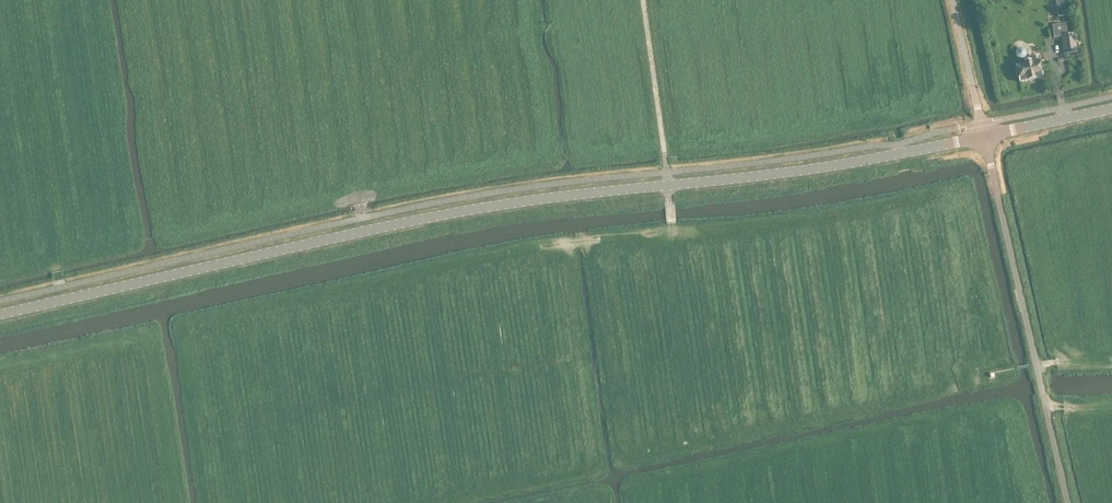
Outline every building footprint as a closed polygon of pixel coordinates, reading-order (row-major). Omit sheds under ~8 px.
[(1061,36),(1067,35),(1066,25),(1054,26),(1055,38),(1061,37),(1061,36)] [(1061,36),(1061,37),(1063,53),(1077,51),(1075,34),(1067,35),(1061,36)] [(1020,64),(1016,65),(1020,82),(1042,77),(1038,60),(1036,60),(1035,56),(1025,58),(1025,56),(1026,54),(1025,50),(1022,48),(1018,49),(1016,52),(1017,56),(1018,57),(1020,64)]
